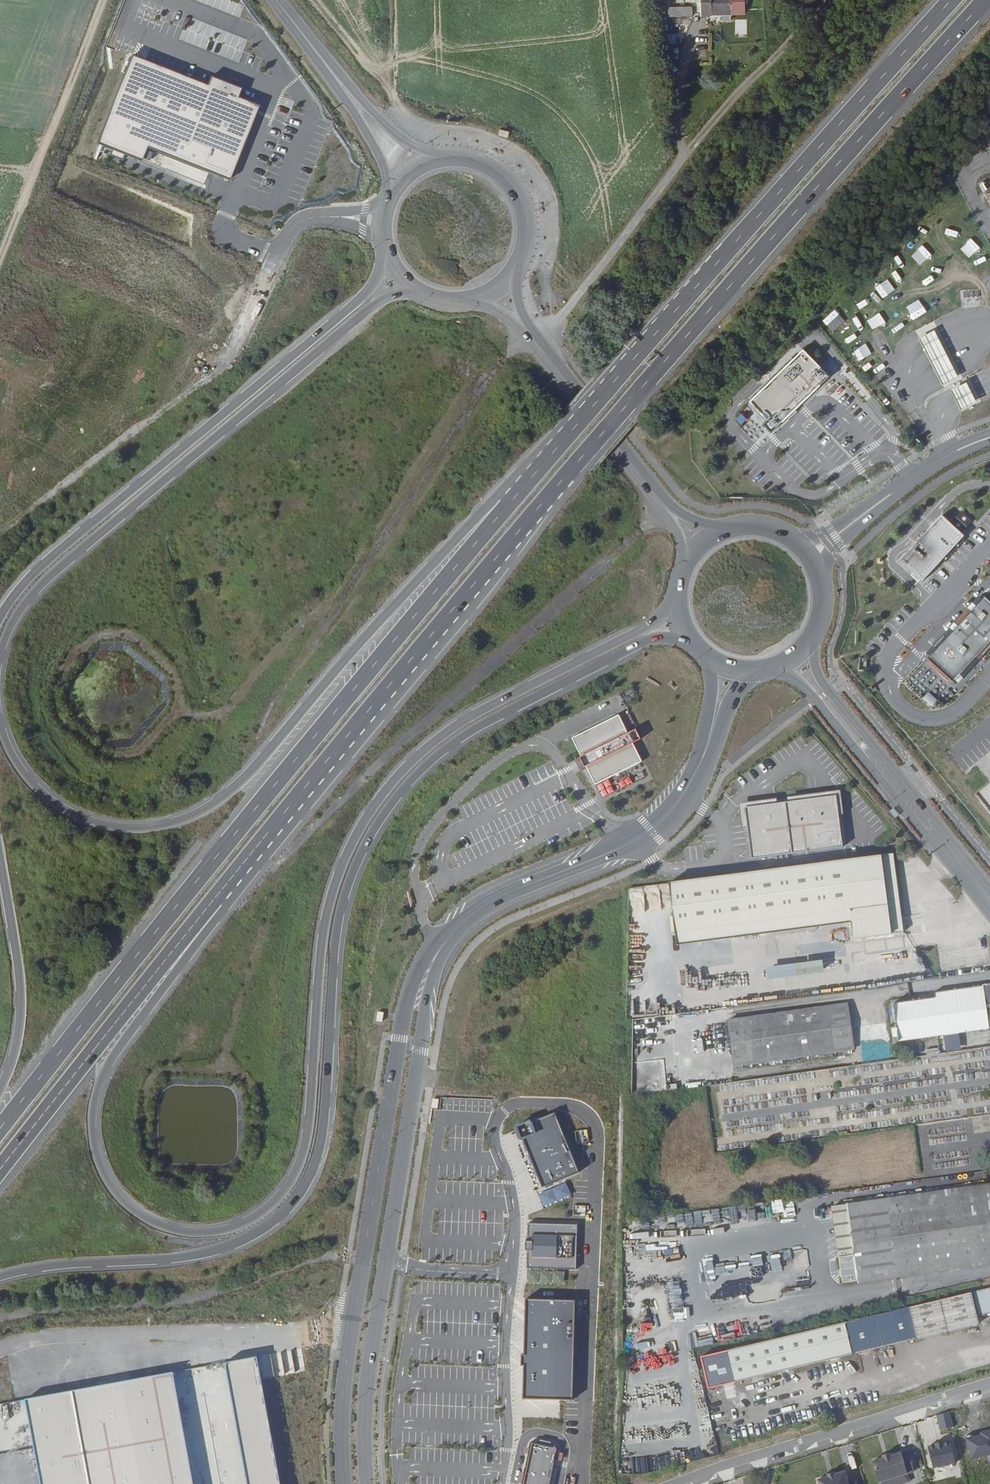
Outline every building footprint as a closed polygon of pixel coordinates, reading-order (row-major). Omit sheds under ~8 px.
[(701,14),(718,14),(719,19),(731,19),(730,0),(701,0),(701,14)] [(691,6),(670,6),(670,15),(692,15),(691,6)] [(132,52),(98,140),(144,157),(146,143),(231,174),(258,101),(209,82),(132,52)] [(917,328),(919,334),(936,329),(934,323),(917,328)] [(958,376),(934,330),(920,337),(943,384),(958,376)] [(831,375),(804,348),(751,401),(768,419),(763,423),(773,433),(831,375)] [(824,389),(831,395),(839,385),(832,380),(824,389)] [(975,398),(967,382),(952,389),(960,406),(975,398)] [(744,413),(736,417),(740,424),(748,420),(744,413)] [(924,582),(966,536),(942,515),(900,561),(914,574),(913,576),(920,582),(921,580),(924,582)] [(984,596),(976,605),(974,604),(970,608),(972,609),(959,623),(957,625),(955,623),(951,628),(954,631),(928,657),(954,681),(989,641),(989,601),(984,596)] [(921,667),(910,681),(920,689),(931,674),(921,667)] [(920,702),(931,712),(941,701),(930,691),(920,702)] [(572,739),(584,763),(595,785),(643,762),(634,743),(641,740),(636,731),(629,735),(619,716),(572,739)] [(612,786),(619,783),(617,779),(598,786),(601,795),(613,791),(612,786)] [(977,794),(989,810),(989,783),(977,794)] [(748,809),(755,861),(846,849),(840,797),(748,809)] [(855,940),(905,933),(895,854),(669,883),(675,942),(853,920),(855,940)] [(822,964),(764,969),(766,982),(823,977),(822,964)] [(935,993),(936,998),(893,1004),(899,1041),(989,1028),(989,985),(935,993)] [(735,1068),(856,1049),(849,1004),(728,1020),(735,1068)] [(958,1033),(943,1035),(946,1052),(960,1050),(958,1033)] [(531,1119),(514,1126),(519,1140),(524,1138),(543,1185),(577,1171),(554,1114),(533,1123),(531,1119)] [(576,1130),(577,1143),(589,1142),(587,1129),(576,1130)] [(885,1199),(845,1205),(857,1284),(896,1279),(989,1265),(989,1183),(885,1199)] [(578,1225),(528,1223),(528,1242),(526,1242),(526,1250),(528,1250),(528,1267),(577,1270),(578,1225)] [(989,1315),(989,1290),(979,1293),(985,1317),(989,1315)] [(976,1293),(914,1308),(853,1323),(860,1355),(922,1339),(984,1324),(976,1293)] [(576,1302),(527,1300),(525,1357),(522,1357),(522,1363),(525,1363),(525,1399),(573,1400),(576,1302)] [(715,1390),(860,1355),(853,1323),(707,1359),(715,1390)] [(727,1342),(742,1339),(741,1330),(726,1333),(727,1342)] [(713,1336),(699,1340),(701,1347),(715,1343),(713,1336)] [(26,1400),(42,1483),(280,1483),(257,1357),(26,1400)] [(940,1430),(953,1427),(950,1411),(937,1415),(940,1430)] [(981,1433),(981,1435),(966,1439),(971,1459),(989,1454),(989,1430),(981,1433)] [(952,1441),(945,1442),(945,1440),(936,1442),(937,1444),(930,1445),(934,1467),(956,1463),(952,1441)] [(532,1443),(530,1449),(524,1448),(523,1454),(528,1455),(524,1473),(519,1472),(517,1483),(521,1483),(550,1483),(555,1459),(561,1461),(563,1455),(557,1453),(557,1449),(532,1443)] [(888,1454),(879,1457),(885,1477),(912,1470),(919,1467),(913,1447),(896,1452),(895,1450),(888,1452),(888,1454)] [(850,1468),(824,1476),(826,1483),(866,1483),(863,1476),(854,1479),(850,1468)] [(885,1477),(887,1483),(894,1483),(915,1478),(912,1470),(885,1477)]
